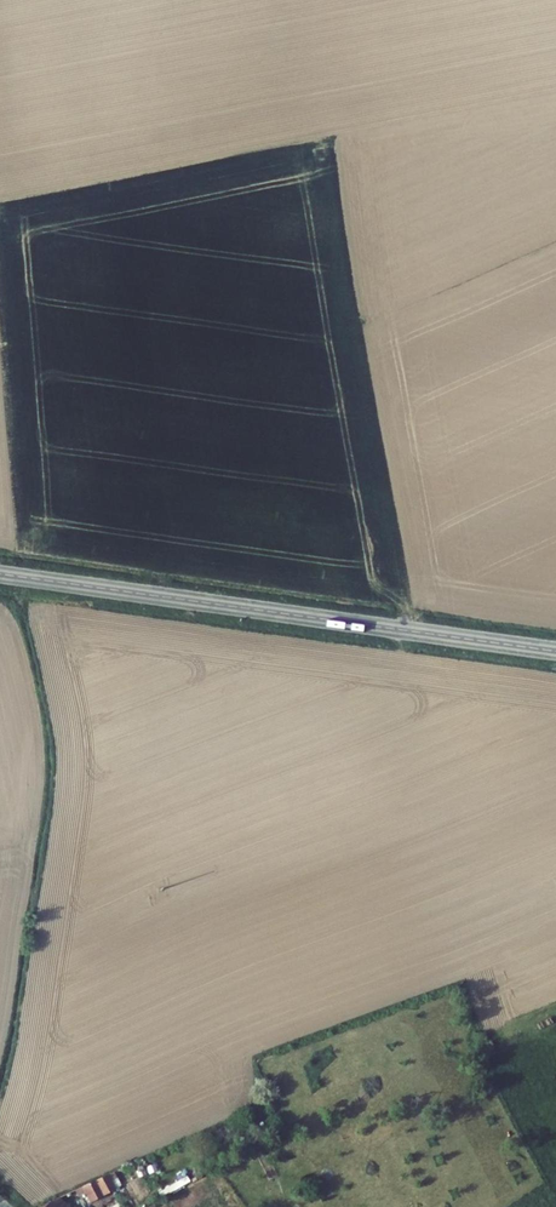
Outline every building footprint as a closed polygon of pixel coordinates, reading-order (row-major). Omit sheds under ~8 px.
[(109,1170),(85,1181),(93,1199),(118,1188),(109,1170)] [(38,1206),(74,1206),(59,1193),(48,1198),(38,1206)]
